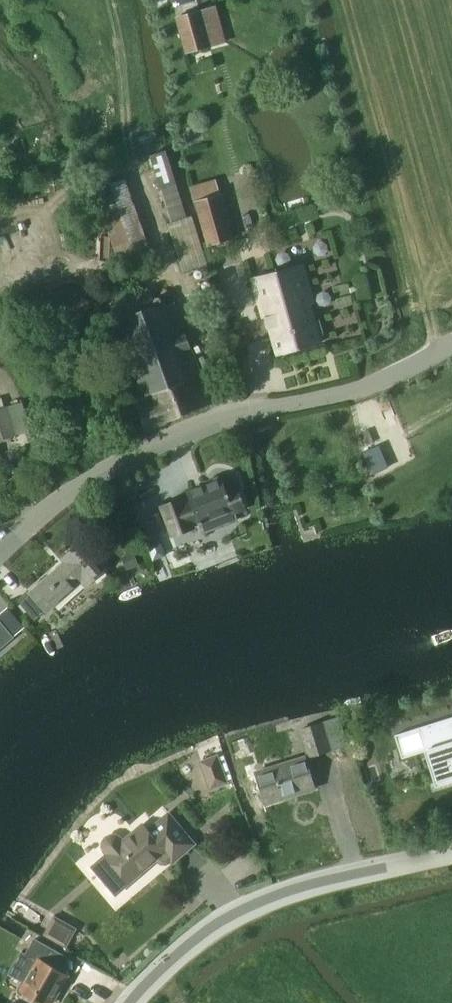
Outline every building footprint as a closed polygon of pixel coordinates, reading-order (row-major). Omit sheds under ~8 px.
[(203,10),(180,17),(190,52),(213,45),(203,10)] [(181,132),(185,145),(191,144),(187,130),(181,132)] [(232,219),(225,192),(195,200),(208,246),(234,239),(229,220),(232,219)] [(279,354),(322,343),(320,336),(325,334),(321,320),(316,322),(301,265),(254,278),(265,317),(268,316),(279,354)] [(213,403),(175,302),(118,323),(145,396),(136,399),(147,428),(213,403)] [(0,408),(0,440),(17,435),(9,405),(0,408)] [(161,506),(173,536),(180,533),(179,529),(200,521),(204,532),(237,520),(235,513),(246,509),(237,486),(226,490),(222,479),(219,480),(218,477),(206,481),(207,484),(188,492),(191,500),(184,502),(183,498),(161,506)] [(137,515),(148,545),(160,541),(149,511),(137,515)] [(64,561),(30,591),(29,589),(17,599),(35,620),(46,611),(47,611),(82,581),(86,585),(106,568),(82,541),(62,558),(64,561)] [(121,557),(127,570),(139,565),(134,552),(121,557)] [(14,637),(0,620),(0,649),(14,637)] [(421,727),(436,774),(432,775),(436,786),(451,781),(451,717),(421,727)] [(256,776),(268,817),(342,796),(323,733),(302,739),(304,747),(267,756),(271,772),(256,776)] [(229,782),(218,753),(200,760),(210,789),(229,782)] [(247,813),(258,810),(255,801),(245,804),(247,813)] [(104,852),(106,853),(94,863),(119,891),(129,882),(157,858),(162,862),(167,862),(172,859),(173,861),(195,843),(168,811),(150,827),(143,821),(124,838),(118,833),(112,833),(106,835),(102,840),(101,846),(104,852)] [(54,915),(43,935),(66,948),(78,928),(54,915)] [(34,937),(26,951),(22,950),(11,968),(25,976),(19,989),(44,1002),(50,1002),(67,974),(63,971),(70,958),(34,937)]
